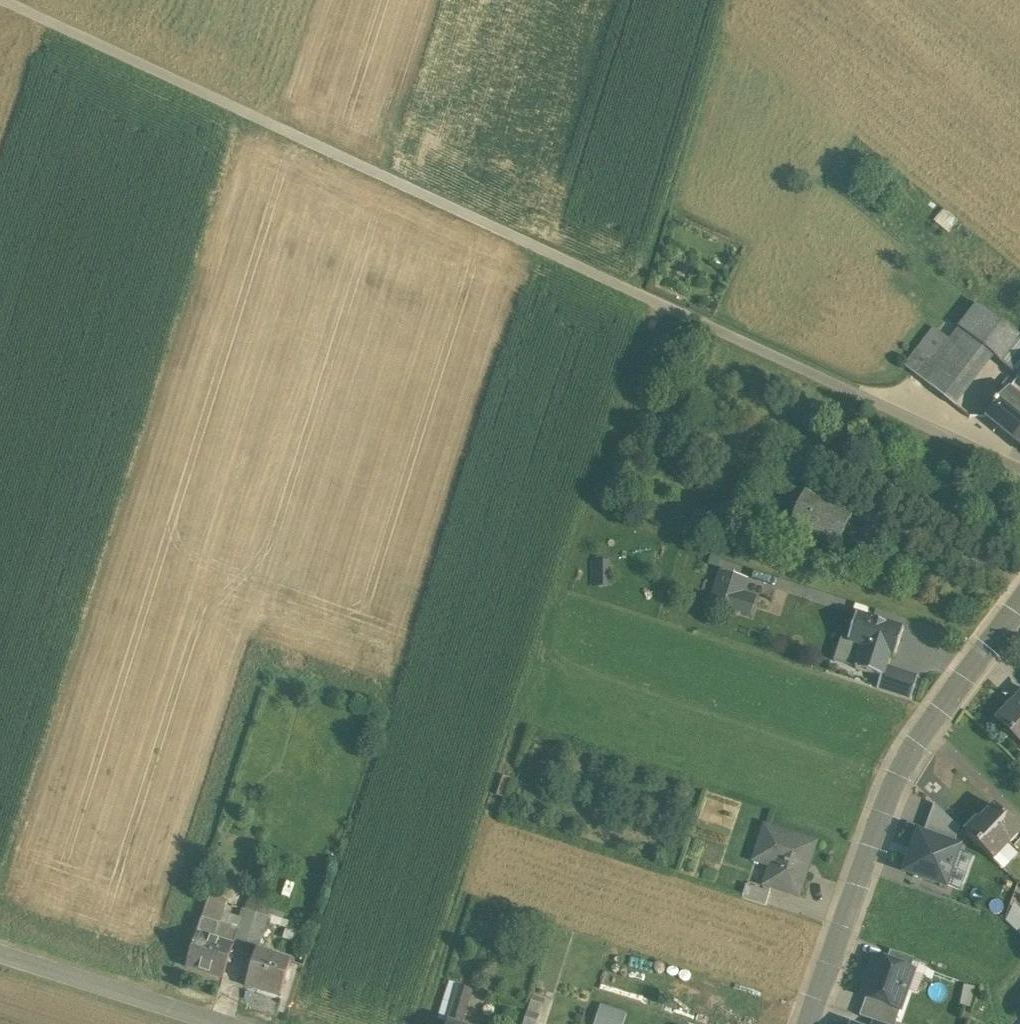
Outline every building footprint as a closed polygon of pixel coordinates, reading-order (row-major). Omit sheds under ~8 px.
[(1019,338),(978,304),(959,329),(990,354),(1000,362),(1019,338)] [(933,329),(904,366),(920,379),(949,341),(933,329)] [(949,341),(920,379),(952,404),(990,354),(959,329),(949,341)] [(1019,378),(1009,390),(1019,399),(1019,379),(1019,378)] [(1009,390),(987,418),(1014,441),(1019,434),(1019,399),(1009,390)] [(852,517),(804,494),(789,527),(837,549),(852,517)] [(592,560),(592,585),(608,585),(609,560),(592,560)] [(745,578),(723,571),(713,604),(748,614),(753,598),(740,594),(745,578)] [(903,631),(856,615),(847,642),(862,647),(855,669),(880,678),(882,678),(885,667),(889,655),(895,657),(903,631)] [(918,678),(885,667),(882,678),(880,678),(876,690),(910,701),(918,678)] [(999,720),(1019,741),(1019,698),(999,720)] [(934,806),(923,835),(954,846),(960,829),(934,806)] [(980,822),(977,820),(965,833),(993,861),(1019,832),(1019,831),(994,807),(980,822)] [(815,844),(765,827),(758,848),(775,854),(765,885),(798,896),(815,844)] [(906,873),(945,886),(958,847),(954,846),(923,835),(919,834),(906,873)] [(770,893),(746,885),(742,898),(766,906),(770,893)] [(237,931),(234,940),(246,944),(256,913),(244,910),(240,919),(237,931)] [(256,913),(246,944),(258,948),(268,917),(256,913)] [(240,919),(224,914),(221,926),(237,931),(240,919)] [(215,923),(202,919),(197,934),(210,939),(215,923)] [(237,931),(221,926),(215,923),(210,939),(232,946),(234,940),(237,931)] [(210,939),(197,934),(186,967),(223,979),(233,946),(210,939)] [(913,959),(890,951),(886,962),(909,971),(913,959)] [(291,962),(256,952),(245,986),(280,997),(291,962)] [(886,962),(875,959),(862,996),(866,998),(899,1010),(907,988),(903,987),(909,971),(886,962)] [(448,982),(436,1020),(447,1023),(459,987),(459,985),(448,982)] [(459,987),(447,1023),(449,1023),(461,1023),(471,991),(459,987)] [(866,998),(859,1017),(874,1022),(880,1023),(894,1023),(899,1010),(866,998)] [(630,1013),(604,1003),(596,1023),(626,1023),(630,1013)]
